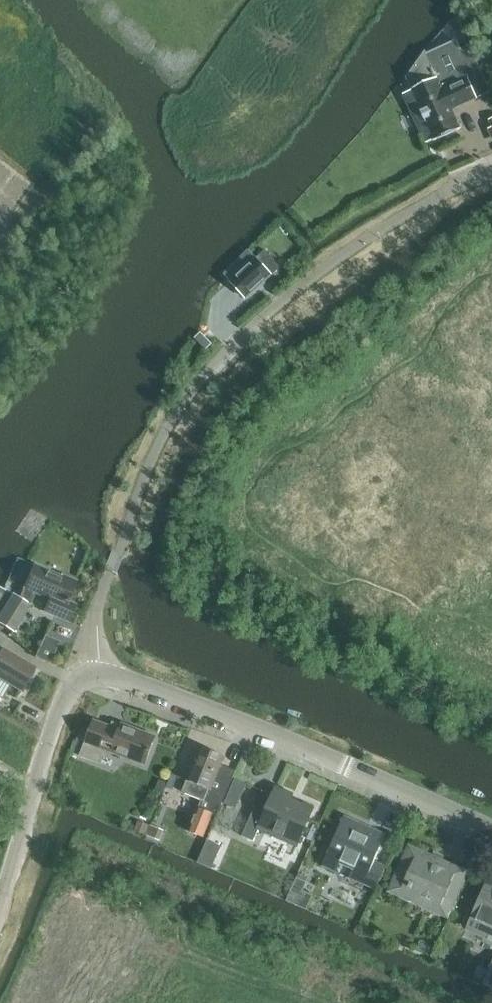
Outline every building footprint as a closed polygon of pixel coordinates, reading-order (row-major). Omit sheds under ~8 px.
[(406,72),(404,75),(411,88),(411,90),(433,138),(434,140),(461,129),(450,106),(458,102),(459,106),(477,98),(490,92),(468,45),(460,49),(455,39),(425,53),(423,49),(406,72)] [(232,282),(246,297),(270,275),(256,260),(232,282)] [(13,632),(30,604),(35,593),(49,599),(44,611),(68,621),(75,605),(67,601),(76,581),(62,575),(61,577),(34,565),(19,598),(9,591),(3,587),(0,593),(0,623),(13,632)] [(35,657),(50,663),(59,641),(45,635),(35,657)] [(20,691),(27,679),(30,680),(35,671),(33,669),(34,668),(2,649),(0,652),(0,679),(20,691)] [(81,756),(100,763),(105,750),(145,765),(156,736),(122,724),(120,728),(111,725),(110,728),(93,722),(90,730),(81,755),(81,756)] [(82,727),(72,752),(81,755),(90,730),(82,727)] [(236,771),(221,765),(225,757),(201,747),(182,792),(204,800),(201,809),(213,814),(214,814),(214,815),(218,817),(236,771)] [(236,779),(231,790),(242,795),(247,784),(236,779)] [(241,836),(254,842),(260,828),(297,845),(314,809),(290,799),(292,795),(277,788),(273,795),(262,790),(241,836)] [(214,814),(213,814),(201,809),(200,808),(190,832),(204,838),(214,815),(214,814)] [(323,863),(337,870),(340,864),(366,876),(364,882),(376,887),(386,867),(374,862),(382,843),(364,835),(367,828),(344,817),(323,863)] [(137,821),(134,830),(146,835),(149,826),(137,821)] [(152,825),(147,836),(159,840),(163,830),(152,825)] [(398,880),(409,885),(406,892),(450,912),(468,873),(413,848),(398,880)] [(478,936),(491,942),(491,883),(486,881),(465,930),(478,936)] [(287,899),(286,901),(301,907),(306,896),(291,890),(287,899)] [(491,987),(491,961),(482,983),(491,987)]
